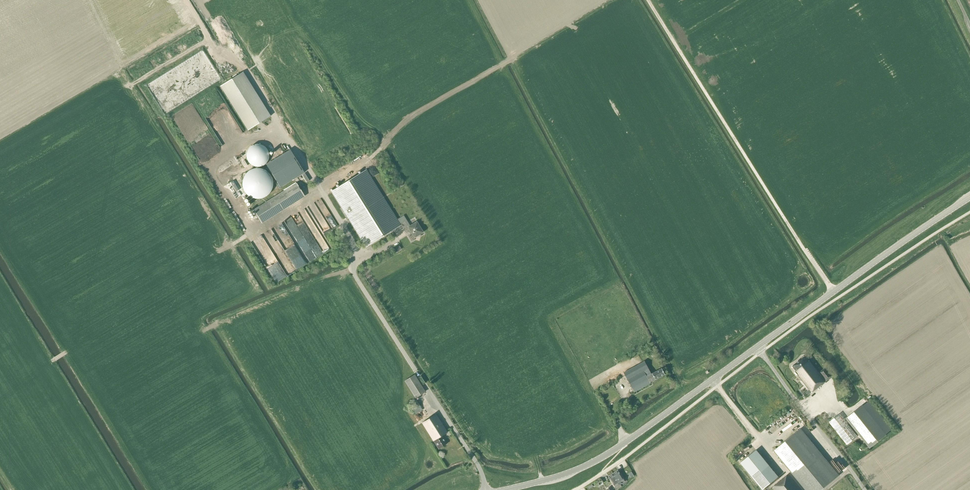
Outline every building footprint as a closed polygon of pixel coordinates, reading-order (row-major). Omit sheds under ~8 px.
[(411,231),(414,237),(418,235),(419,236),(420,234),(423,232),(416,222),(410,226),(404,216),(397,219),(292,49),(257,71),(366,246),(401,225),(400,223),(403,221),(404,221),(407,225),(406,226),(409,232),(411,231)] [(257,144),(255,145),(253,145),(251,146),(249,148),(249,149),(248,150),(247,152),(246,154),(246,156),(246,157),(247,158),(248,160),(248,162),(249,163),(251,164),(252,165),(254,166),(256,167),(258,167),(260,166),(262,166),(263,165),(264,165),(265,164),(266,163),(267,162),(268,159),(269,158),(269,156),(269,155),(269,154),(268,152),(268,151),(267,149),(266,148),(265,147),(264,146),(262,145),(261,145),(259,144),(257,144)] [(290,149),(282,153),(297,177),(304,173),(290,149)] [(260,169),(259,168),(256,168),(255,169),(254,169),(252,170),(249,171),(248,172),(247,173),(246,174),(245,175),(244,176),(244,178),(243,179),(243,180),(242,182),(242,183),(242,185),(243,187),(243,189),(244,190),(244,191),(245,193),(247,194),(249,196),(250,197),(253,198),(255,198),(257,199),(259,199),(261,198),(262,198),(264,197),(267,196),(269,194),(270,192),(271,190),(272,187),(273,186),(273,184),(273,182),(272,179),(271,176),(270,175),(268,173),(266,171),(264,170),(263,169),(261,169),(260,169)] [(221,175),(225,183),(235,178),(231,170),(221,175)] [(239,190),(233,181),(231,182),(236,191),(239,190)] [(304,197),(296,183),(253,210),(261,223),(304,197)] [(316,257),(331,249),(322,234),(331,229),(326,220),(319,224),(315,216),(311,219),(308,213),(301,217),(312,236),(306,239),(316,257)] [(812,393),(833,376),(826,367),(819,373),(809,360),(808,361),(804,356),(792,366),(796,371),(795,372),(797,375),(809,390),(806,392),(808,395),(811,392),(812,393)] [(665,374),(662,368),(652,374),(645,361),(624,373),(635,392),(651,383),(650,382),(652,381),(653,382),(655,381),(655,380),(656,379),(665,374)] [(404,381),(415,398),(425,391),(415,374),(404,381)] [(409,403),(415,413),(422,408),(416,399),(409,403)] [(862,406),(847,419),(869,447),(885,435),(862,406)] [(441,436),(447,432),(436,414),(421,423),(433,441),(438,449),(446,444),(441,436)] [(829,422),(847,445),(857,436),(839,414),(829,422)] [(805,489),(821,489),(839,475),(801,428),(773,451),(805,489)] [(756,450),(740,463),(753,478),(769,466),(756,450)] [(833,463),(841,472),(848,466),(840,457),(833,463)] [(618,470),(613,473),(621,484),(625,481),(623,477),(622,478),(620,475),(621,474),(618,470)] [(621,484),(613,473),(609,477),(611,480),(612,480),(614,483),(613,484),(616,488),(621,484)] [(775,489),(800,489),(788,474),(773,487),(775,489)]
